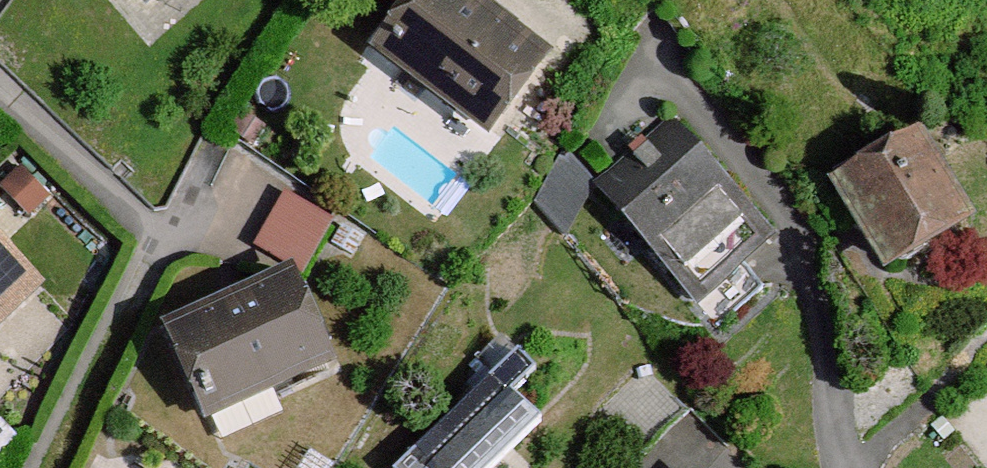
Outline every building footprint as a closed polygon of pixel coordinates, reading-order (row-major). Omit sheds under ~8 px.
[(155,25),(183,0),(131,0),(155,25)] [(455,0),(421,0),(371,68),(489,156),(552,71),(455,0)] [(969,226),(910,126),(816,182),(875,282),(969,226)] [(617,209),(652,178),(629,152),(594,183),(617,209)] [(765,235),(693,152),(617,218),(689,300),(765,235)] [(310,268),(339,215),(288,187),(258,240),(310,268)] [(50,282),(0,230),(0,329),(50,282)] [(303,266),(175,325),(221,423),(348,363),(303,266)] [(507,348),(386,467),(483,467),(531,421),(504,394),(528,370),(507,348)]
